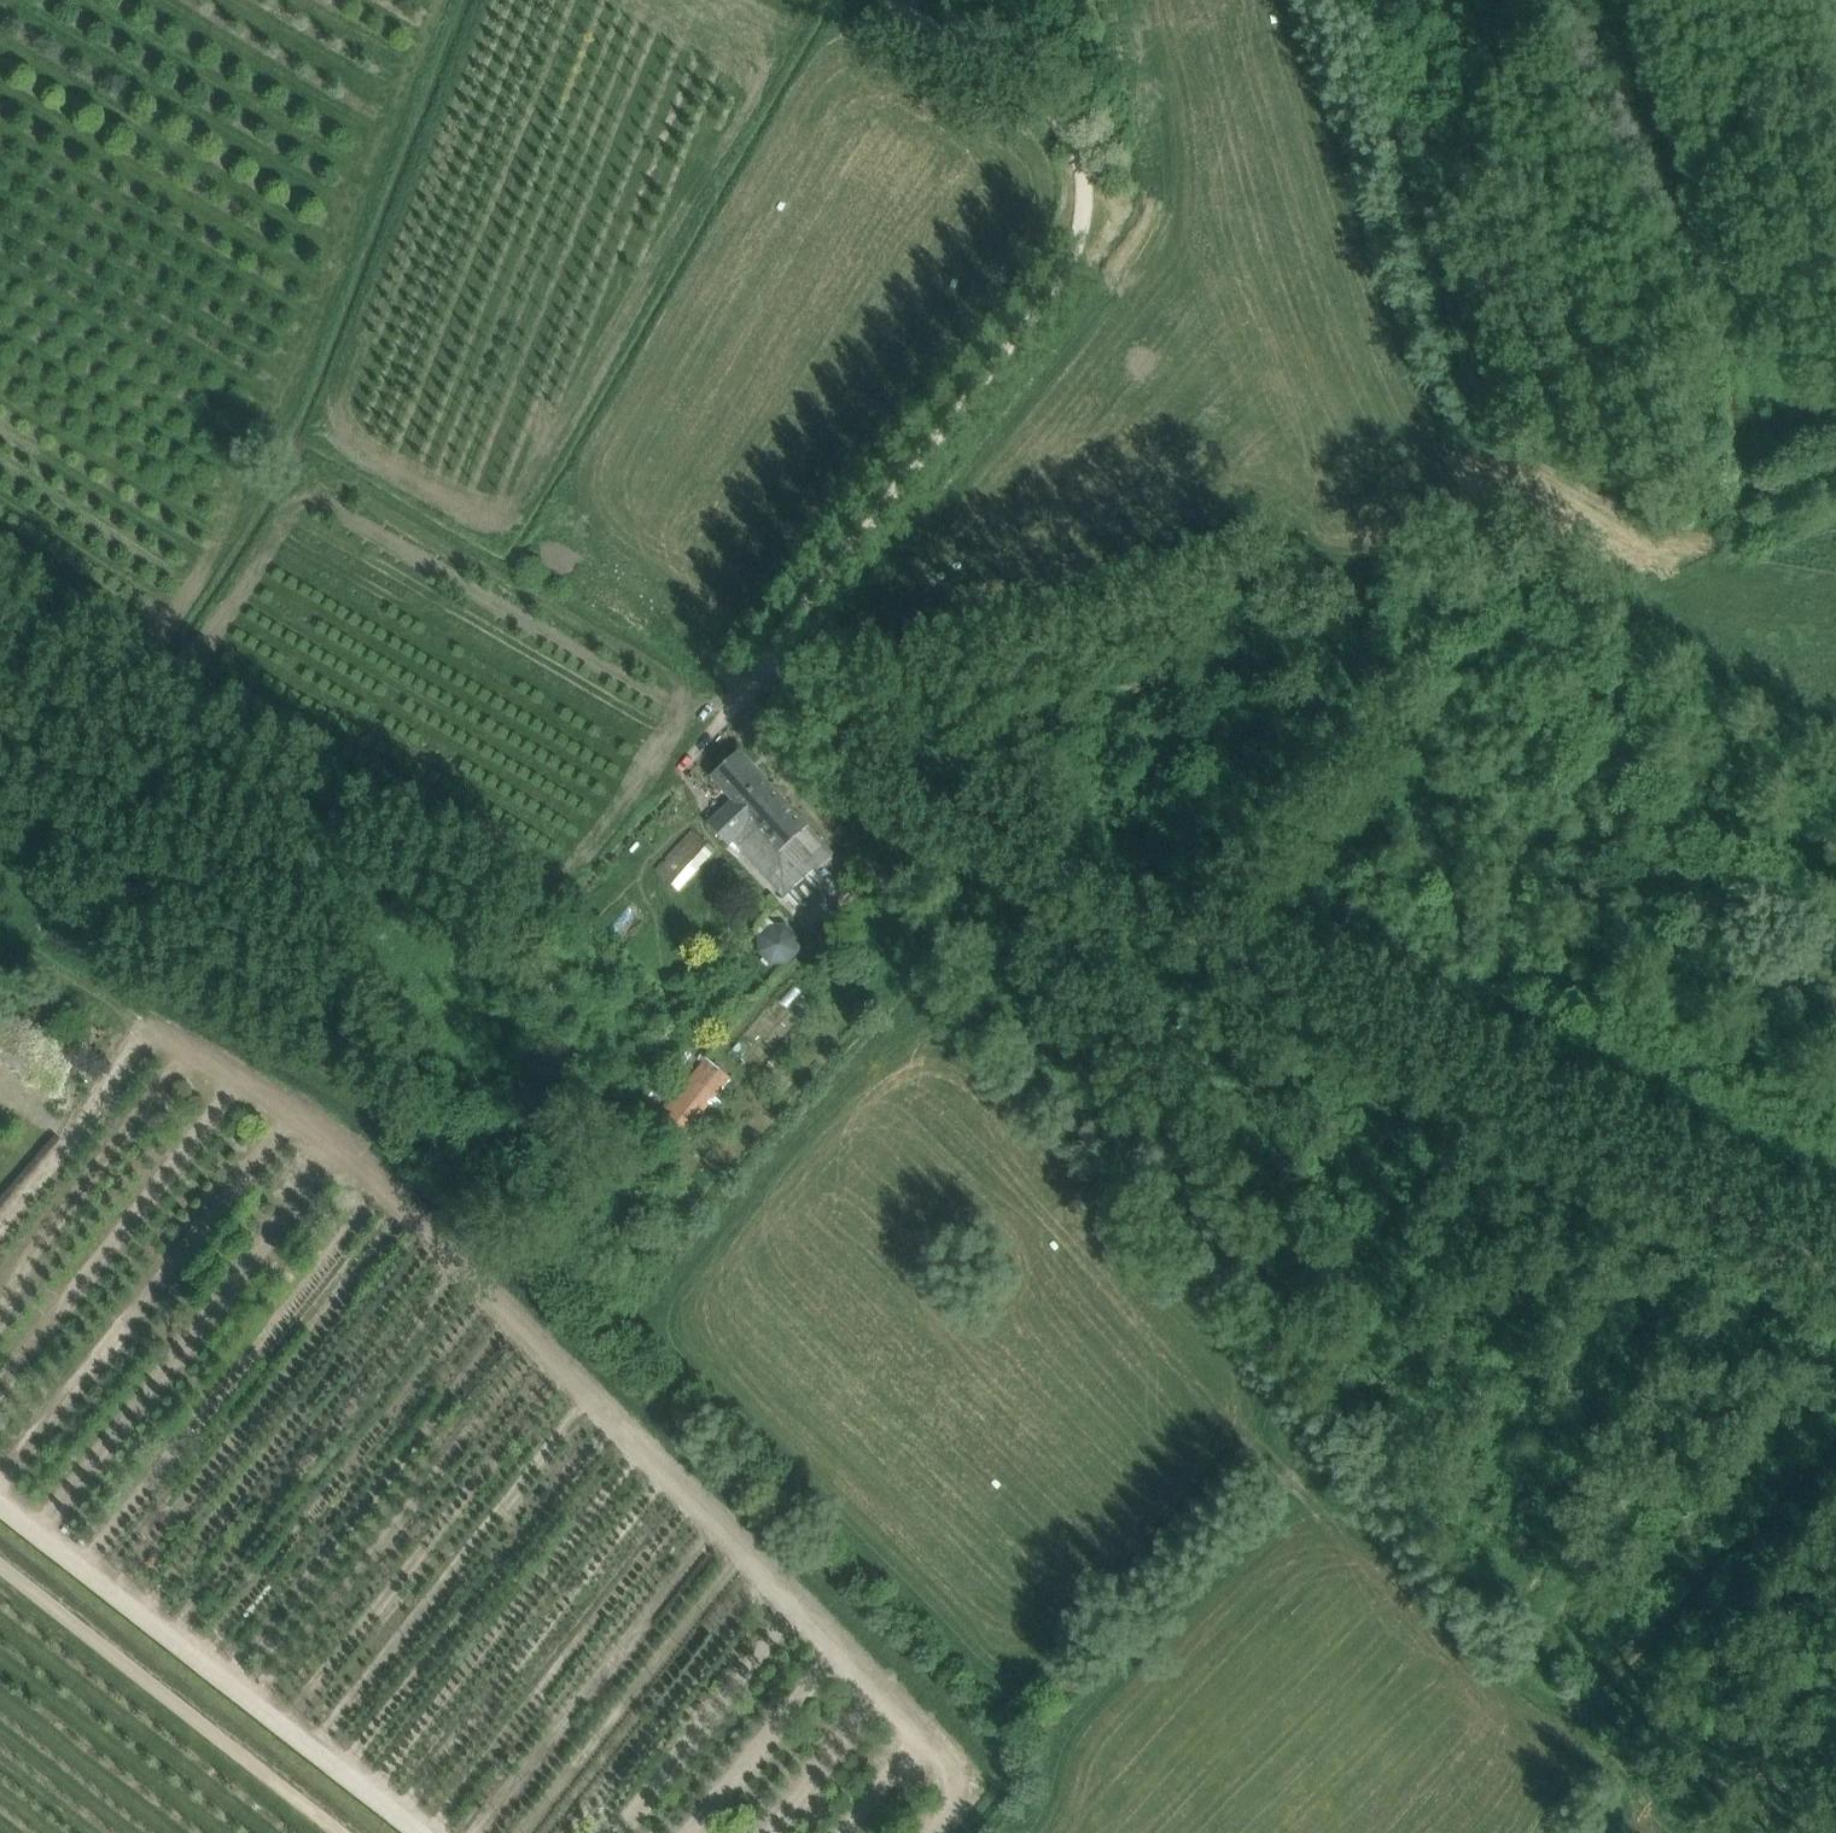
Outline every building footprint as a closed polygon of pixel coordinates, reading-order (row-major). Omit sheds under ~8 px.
[(709,823),(729,845),(745,832),(795,888),(830,858),(805,829),(808,826),(739,750),(711,775),(734,800),(709,823)] [(694,831),(658,871),(675,887),(680,890),(715,850),(711,847),(694,831)] [(758,938),(759,954),(771,965),(787,965),(798,953),(799,938),(788,925),(771,925),(758,938)] [(706,1058),(660,1115),(687,1136),(732,1080),(706,1058)]
